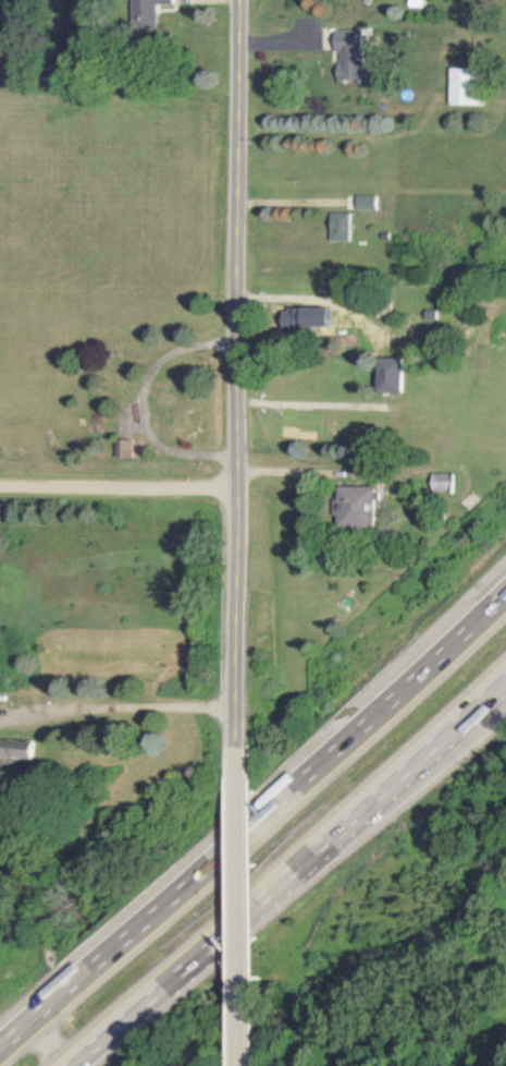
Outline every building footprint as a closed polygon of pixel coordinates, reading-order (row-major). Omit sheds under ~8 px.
[(162,32),(161,5),(178,4),(177,0),(151,0),(153,33),(162,32)] [(339,80),(364,80),(365,31),(339,31),(339,80)] [(488,105),(489,69),(453,68),(453,105),(488,105)] [(379,209),(379,196),(359,196),(359,208),(379,209)] [(354,241),(353,213),(334,213),(334,241),(354,241)] [(338,308),(289,307),(289,333),(313,334),(313,324),(338,325),(338,308)] [(381,392),(405,393),(406,358),(382,358),(381,392)] [(462,474),(436,473),(435,491),(462,491),(462,474)] [(378,528),(378,487),(339,486),(339,501),(334,501),(334,516),(340,516),(340,528),(378,528)] [(43,740),(5,739),(5,757),(43,758),(43,740)]
